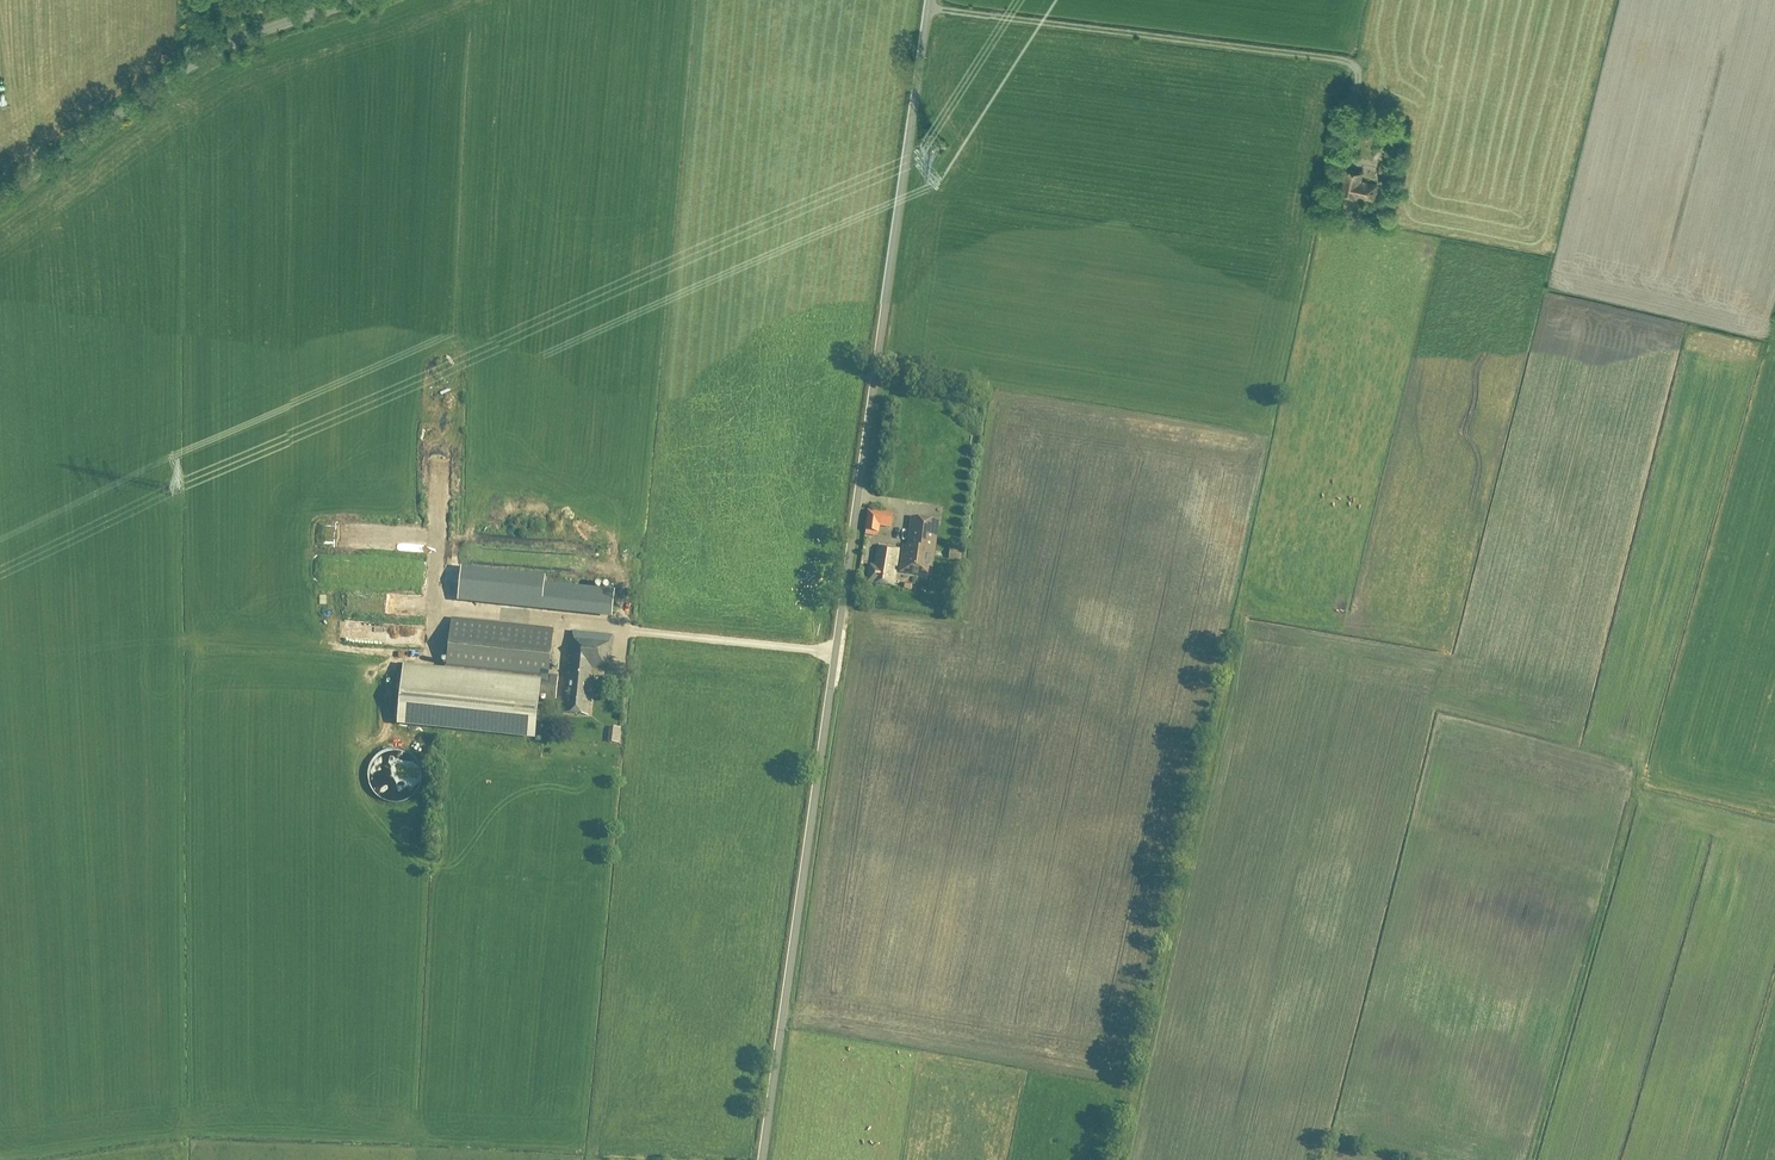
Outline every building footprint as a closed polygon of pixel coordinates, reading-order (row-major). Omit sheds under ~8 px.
[(1385,148),(1383,160),(1395,163),(1398,150),(1385,148)] [(1380,164),(1379,164),(1378,174),(1390,176),(1392,166),(1380,164)] [(1341,169),(1336,192),(1355,196),(1355,195),(1371,199),(1374,184),(1358,180),(1359,173),(1341,169)] [(889,529),(890,516),(867,514),(864,532),(872,534),(877,534),(878,527),(889,529)] [(926,574),(933,523),(914,520),(910,552),(903,551),(900,571),(926,574)] [(434,522),(432,531),(447,534),(448,525),(434,522)] [(891,587),(897,550),(876,547),(872,572),(868,571),(866,583),(891,587)] [(958,562),(960,551),(949,550),(948,562),(958,562)] [(481,603),(485,572),(461,569),(458,600),(481,603)] [(532,577),(485,572),(481,603),(528,608),(532,577)] [(541,609),(544,586),(544,578),(532,577),(528,608),(541,609)] [(614,593),(544,586),(541,609),(541,611),(611,618),(614,593)] [(446,660),(549,670),(552,632),(450,622),(446,660)] [(383,634),(367,635),(366,624),(352,625),(353,644),(384,642),(383,634)] [(608,671),(611,637),(569,633),(567,659),(570,659),(569,667),(566,667),(561,715),(586,718),(590,677),(602,678),(602,671),(608,671)] [(549,670),(446,660),(445,671),(402,666),(396,727),(534,741),(538,698),(554,700),(556,678),(548,677),(549,670)]
